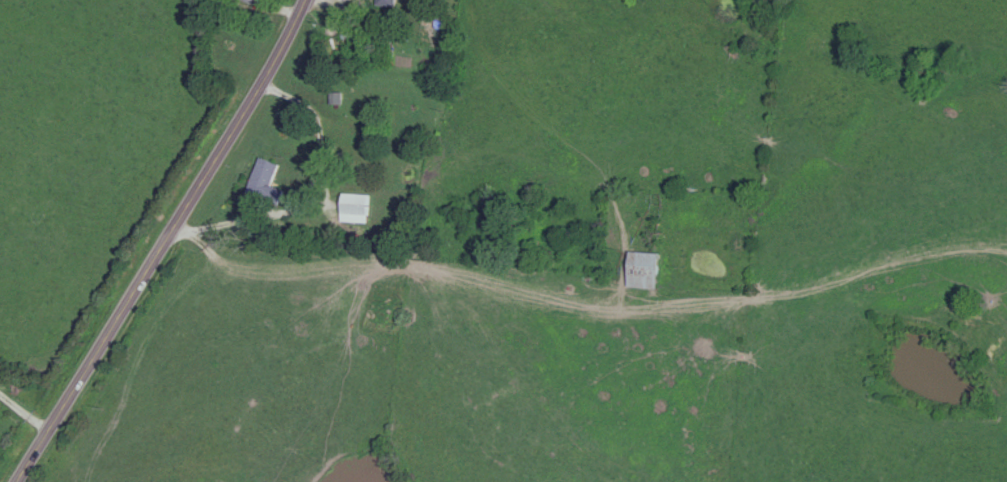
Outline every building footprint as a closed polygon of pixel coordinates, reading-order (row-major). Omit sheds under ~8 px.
[(374,7),(396,9),(396,0),(375,0),(374,7)] [(279,166),(259,159),(246,198),(279,209),(284,192),(271,187),(279,166)] [(368,195),(341,195),(340,216),(367,217),(368,195)] [(657,289),(657,254),(629,254),(629,289),(657,289)]
